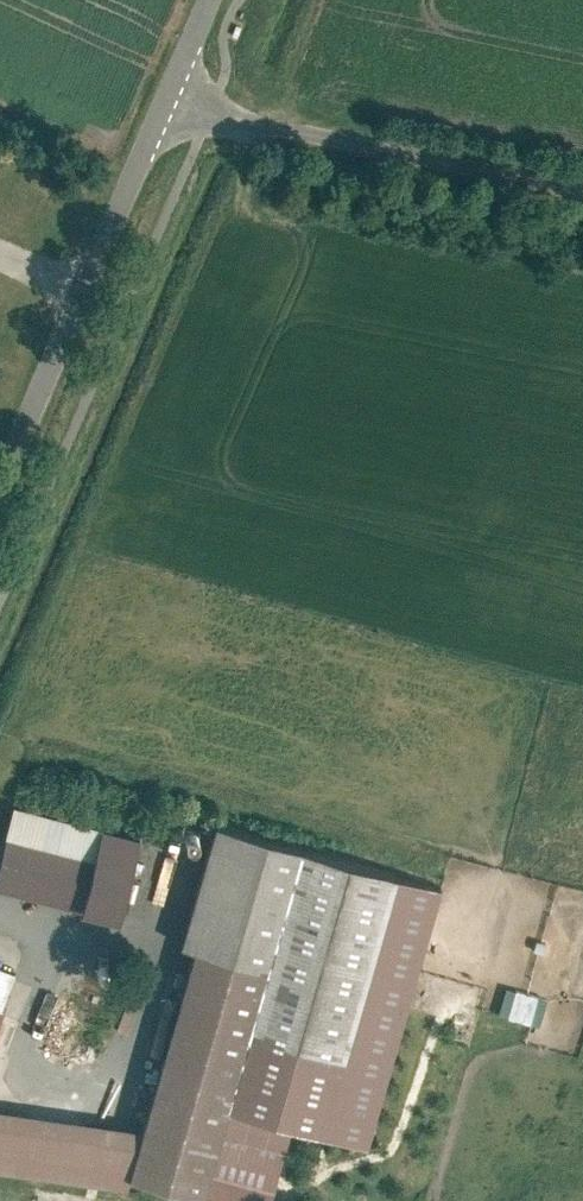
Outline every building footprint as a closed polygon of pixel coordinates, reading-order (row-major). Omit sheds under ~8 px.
[(140,828),(21,800),(1,886),(120,914),(140,828)] [(153,1177),(211,1194),(268,1035),(353,1062),(408,878),(232,828),(190,945),(203,945),(153,1125),(0,1097),(0,1157),(153,1177)] [(531,1021),(536,991),(505,985),(500,1012),(481,1009),(479,1020),(506,1024),(507,1017),(531,1021)] [(531,1021),(540,1024),(548,997),(539,995),(531,1021)] [(234,1196),(250,1200),(272,1200),(288,1150),(253,1138),(234,1196)]
